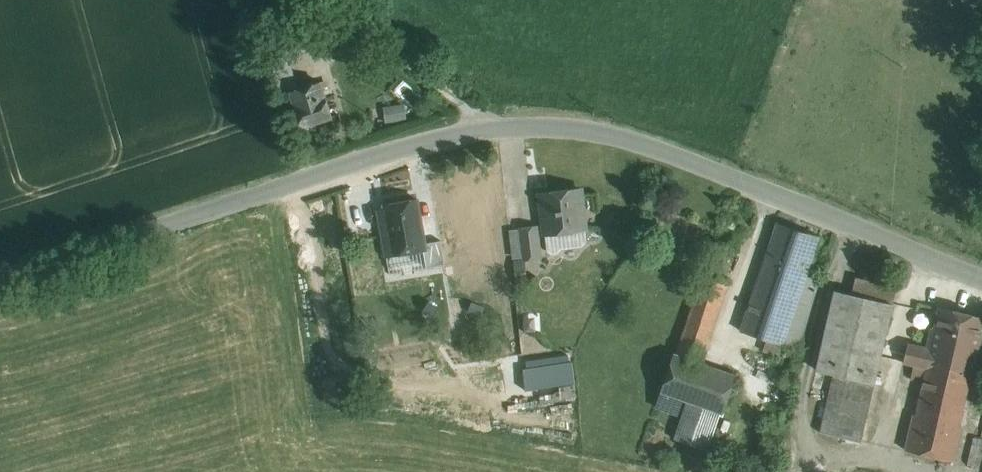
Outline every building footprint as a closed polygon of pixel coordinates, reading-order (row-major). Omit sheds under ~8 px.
[(295,43),(277,48),(280,60),(298,54),(295,43)] [(290,64),(271,70),(274,81),(293,75),(290,64)] [(320,82),(291,91),(296,106),(294,106),(301,127),(332,117),(326,96),(324,97),(320,82)] [(386,105),(387,119),(407,118),(406,104),(386,105)] [(581,189),(541,194),(548,250),(552,253),(558,253),(561,248),(582,246),(587,240),(581,189)] [(418,199),(384,204),(388,223),(381,224),(388,264),(407,261),(409,270),(427,267),(424,249),(426,248),(425,243),(418,199)] [(820,237),(778,223),(758,280),(801,294),(807,275),(820,237)] [(537,226),(521,228),(525,259),(540,257),(537,226)] [(441,240),(425,243),(426,248),(424,249),(427,267),(445,264),(441,240)] [(525,259),(514,261),(517,284),(528,283),(532,273),(532,268),(525,259)] [(705,272),(676,354),(702,363),(729,280),(705,272)] [(801,294),(758,280),(741,330),(798,350),(820,279),(807,275),(801,294)] [(893,304),(835,290),(816,369),(834,373),(875,383),(893,304)] [(942,308),(932,348),(929,363),(971,372),(981,326),(981,318),(942,308)] [(932,348),(908,343),(903,362),(928,367),(929,363),(932,348)] [(676,354),(674,353),(661,391),(681,398),(720,411),(723,412),(736,374),(702,363),(676,354)] [(572,363),(525,370),(527,388),(575,381),(572,363)] [(971,372),(929,363),(928,367),(917,416),(913,415),(905,449),(954,461),(963,426),(959,425),(971,372)] [(875,383),(834,373),(821,432),(861,441),(875,383)] [(681,398),(661,391),(656,406),(678,414),(683,399),(681,398)] [(720,411),(688,401),(675,438),(707,449),(720,411)] [(974,436),(968,462),(979,465),(981,453),(981,438),(974,436)]
